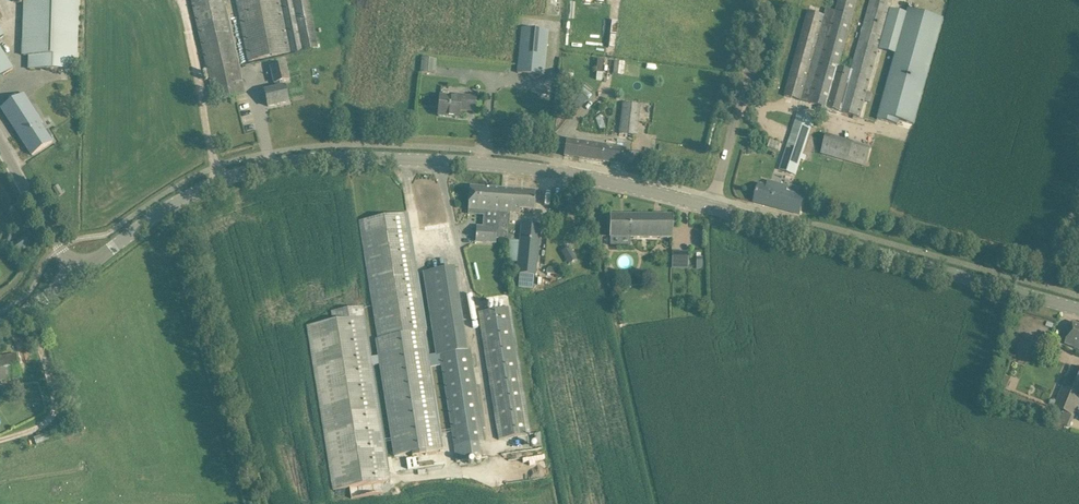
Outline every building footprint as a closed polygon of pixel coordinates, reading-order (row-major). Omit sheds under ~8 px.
[(75,71),(77,0),(25,0),(24,56),(30,56),(30,70),(75,71)] [(213,100),(244,93),(223,0),(191,0),(213,100)] [(248,61),(264,58),(303,50),(317,47),(308,0),(236,0),(248,61)] [(784,96),(795,99),(799,100),(811,103),(818,105),(817,110),(826,113),(828,108),(859,116),(864,101),(870,103),(873,94),(866,92),(878,50),(891,5),(893,0),(871,0),(851,71),(838,67),(857,0),(839,0),(836,12),(826,9),(824,16),(808,12),(784,96)] [(895,54),(877,120),(898,126),(900,122),(915,126),(945,19),(891,5),(878,50),(895,54)] [(544,76),(545,65),(548,31),(522,28),(518,73),(544,76)] [(598,31),(597,52),(606,53),(606,31),(598,31)] [(13,69),(0,49),(0,78),(13,69)] [(273,66),(283,63),(282,56),(271,58),(273,66)] [(435,74),(436,59),(422,58),(421,72),(435,74)] [(288,102),(284,82),(290,80),(286,63),(269,67),(273,84),(277,83),(278,88),(264,91),(268,107),(288,102)] [(11,103),(1,109),(32,156),(41,150),(52,143),(51,141),(53,140),(52,138),(53,137),(48,129),(45,131),(40,124),(43,123),(24,94),(11,103)] [(440,97),(438,116),(459,118),(460,110),(474,112),(476,97),(457,96),(457,98),(440,97)] [(637,136),(638,125),(641,106),(623,104),(619,134),(637,136)] [(819,121),(809,117),(799,114),(789,143),(788,143),(781,163),(782,163),(780,170),(793,174),(796,175),(800,162),(804,163),(806,156),(803,154),(811,126),(817,128),(819,121)] [(872,148),(828,135),(826,135),(820,154),(867,168),(872,148)] [(564,156),(622,165),(624,149),(606,147),(606,145),(567,139),(564,156)] [(783,144),(771,139),(768,147),(781,152),(783,144)] [(788,193),(789,187),(769,181),(767,187),(759,185),(754,202),(800,215),(804,197),(788,193)] [(58,185),(53,188),(59,196),(63,194),(63,193),(65,191),(64,190),(62,191),(58,185)] [(501,212),(503,190),(470,187),(468,210),(501,212)] [(503,190),(501,212),(519,214),(519,209),(534,210),(535,192),(503,190)] [(428,355),(425,331),(427,331),(408,214),(359,221),(378,339),(375,339),(378,356),(379,364),(394,456),(443,448),(430,367),(442,366),(454,448),(485,443),(471,350),(467,350),(454,267),(422,272),(435,354),(428,355)] [(673,239),(673,226),(673,216),(610,215),(610,239),(673,239)] [(537,263),(537,262),(541,226),(520,224),(519,240),(509,240),(508,250),(518,250),(516,273),(519,273),(518,288),(533,289),(534,275),(536,276),(537,263)] [(497,227),(476,226),(475,242),(496,244),(497,227)] [(25,237),(13,246),(18,253),(30,244),(25,237)] [(570,247),(562,252),(569,264),(577,260),(570,247)] [(697,269),(706,269),(705,257),(697,257),(697,269)] [(638,280),(634,276),(629,278),(627,282),(631,286),(636,285),(638,280)] [(334,322),(307,326),(333,490),(349,488),(350,487),(391,481),(373,365),(379,364),(378,356),(371,357),(363,307),(332,312),(334,322)] [(530,436),(511,309),(479,314),(499,441),(530,436)] [(1073,323),(1065,343),(1078,349),(1078,326),(1073,323)] [(19,365),(17,354),(0,357),(0,382),(21,378),(19,365)] [(1078,384),(1078,369),(1071,366),(1054,408),(1064,412),(1064,413),(1076,383),(1078,384)] [(1011,379),(1001,375),(996,386),(1006,390),(1011,379)] [(1078,405),(1078,384),(1076,383),(1064,413),(1064,412),(1059,423),(1070,428),(1074,417),(1078,405)] [(47,433),(35,437),(37,444),(50,440),(47,433)]
